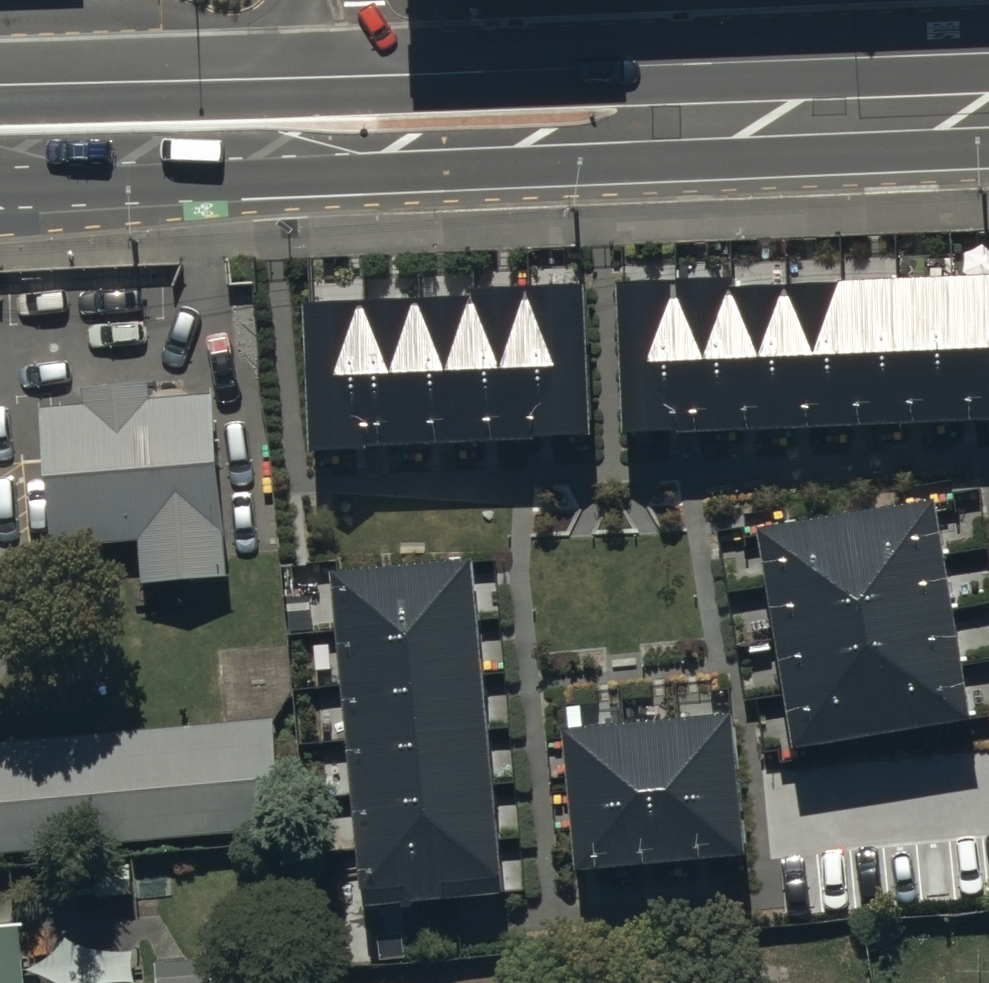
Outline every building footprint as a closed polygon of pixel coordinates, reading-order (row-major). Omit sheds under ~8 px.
[(953,292),(959,441),(988,440),(988,290),(953,292)] [(959,441),(953,292),(899,294),(904,443),(959,441)] [(737,300),(737,293),(680,294),(685,451),(742,449),(737,300)] [(685,451),(680,294),(626,296),(631,453),(685,451)] [(904,443),(899,294),(844,296),(850,445),(904,443)] [(850,445),(844,296),(790,298),(796,447),(850,445)] [(796,447),(790,298),(737,300),(742,449),(796,447)] [(588,301),(533,303),(539,459),(592,457),(588,301)] [(533,303),(477,304),(477,312),(482,461),(539,459),(533,303)] [(477,312),(423,314),(428,463),(482,461),(477,312)] [(423,314),(369,315),(374,465),(428,463),(423,314)] [(369,315),(315,317),(320,466),(374,465),(369,315)] [(226,365),(48,379),(58,512),(153,505),(157,550),(239,544),(226,365)] [(938,504),(851,518),(861,572),(947,558),(938,504)] [(851,518),(765,532),(774,587),(861,572),(851,518)] [(947,558),(861,572),(870,627),(956,613),(947,558)] [(485,619),(480,563),(341,575),(345,631),(485,619)] [(861,572),(774,587),(783,641),(870,627),(861,572)] [(956,613),(870,627),(879,682),(965,668),(956,613)] [(490,677),(485,619),(345,631),(350,689),(490,677)] [(870,627),(783,641),(792,696),(879,682),(870,627)] [(965,668),(879,682),(888,737),(974,722),(965,668)] [(495,733),(490,677),(350,689),(355,745),(495,733)] [(879,682),(792,696),(801,751),(888,737),(879,682)] [(742,726),(686,730),(698,870),(755,865),(742,726)] [(686,730),(628,735),(640,875),(698,870),(686,730)] [(500,789),(495,733),(355,745),(360,802),(500,789)] [(628,735),(572,740),(584,880),(640,875),(628,735)] [(505,847),(500,789),(360,802),(365,859),(505,847)] [(510,903),(505,847),(365,859),(370,915),(510,903)] [(21,943),(0,945),(0,982),(25,982),(21,943)] [(161,971),(161,982),(214,982),(214,969),(161,971)]
